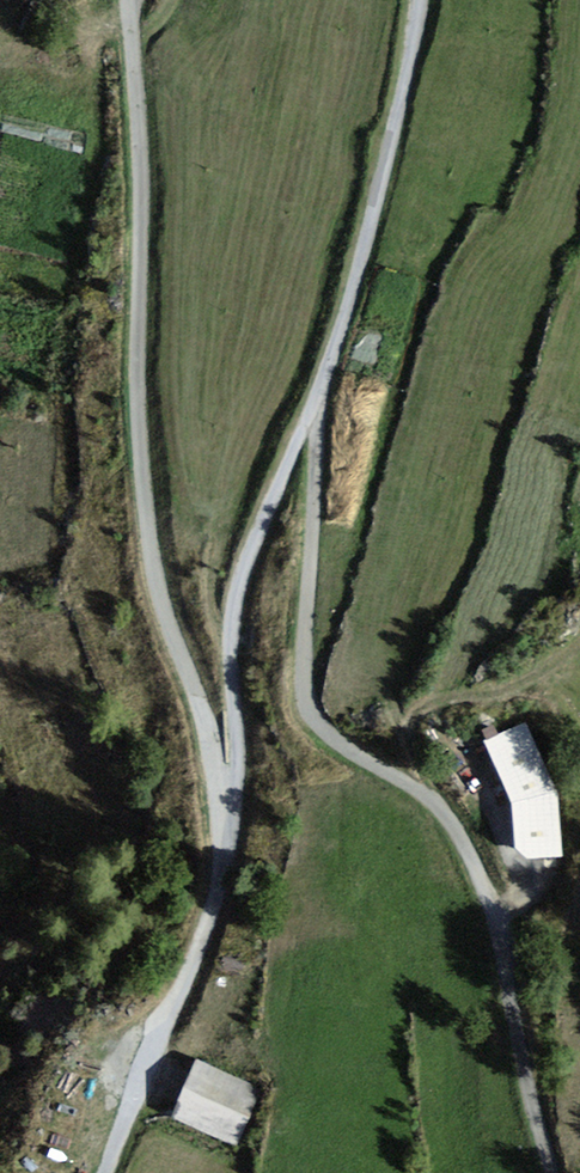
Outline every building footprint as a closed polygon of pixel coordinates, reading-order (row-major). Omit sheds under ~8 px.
[(8,1),(28,9),(31,0),(9,0),(8,1)] [(556,796),(525,731),(484,751),(512,809),(519,865),(564,859),(556,796)] [(263,1083),(207,1060),(180,1124),(237,1147),(263,1083)]
